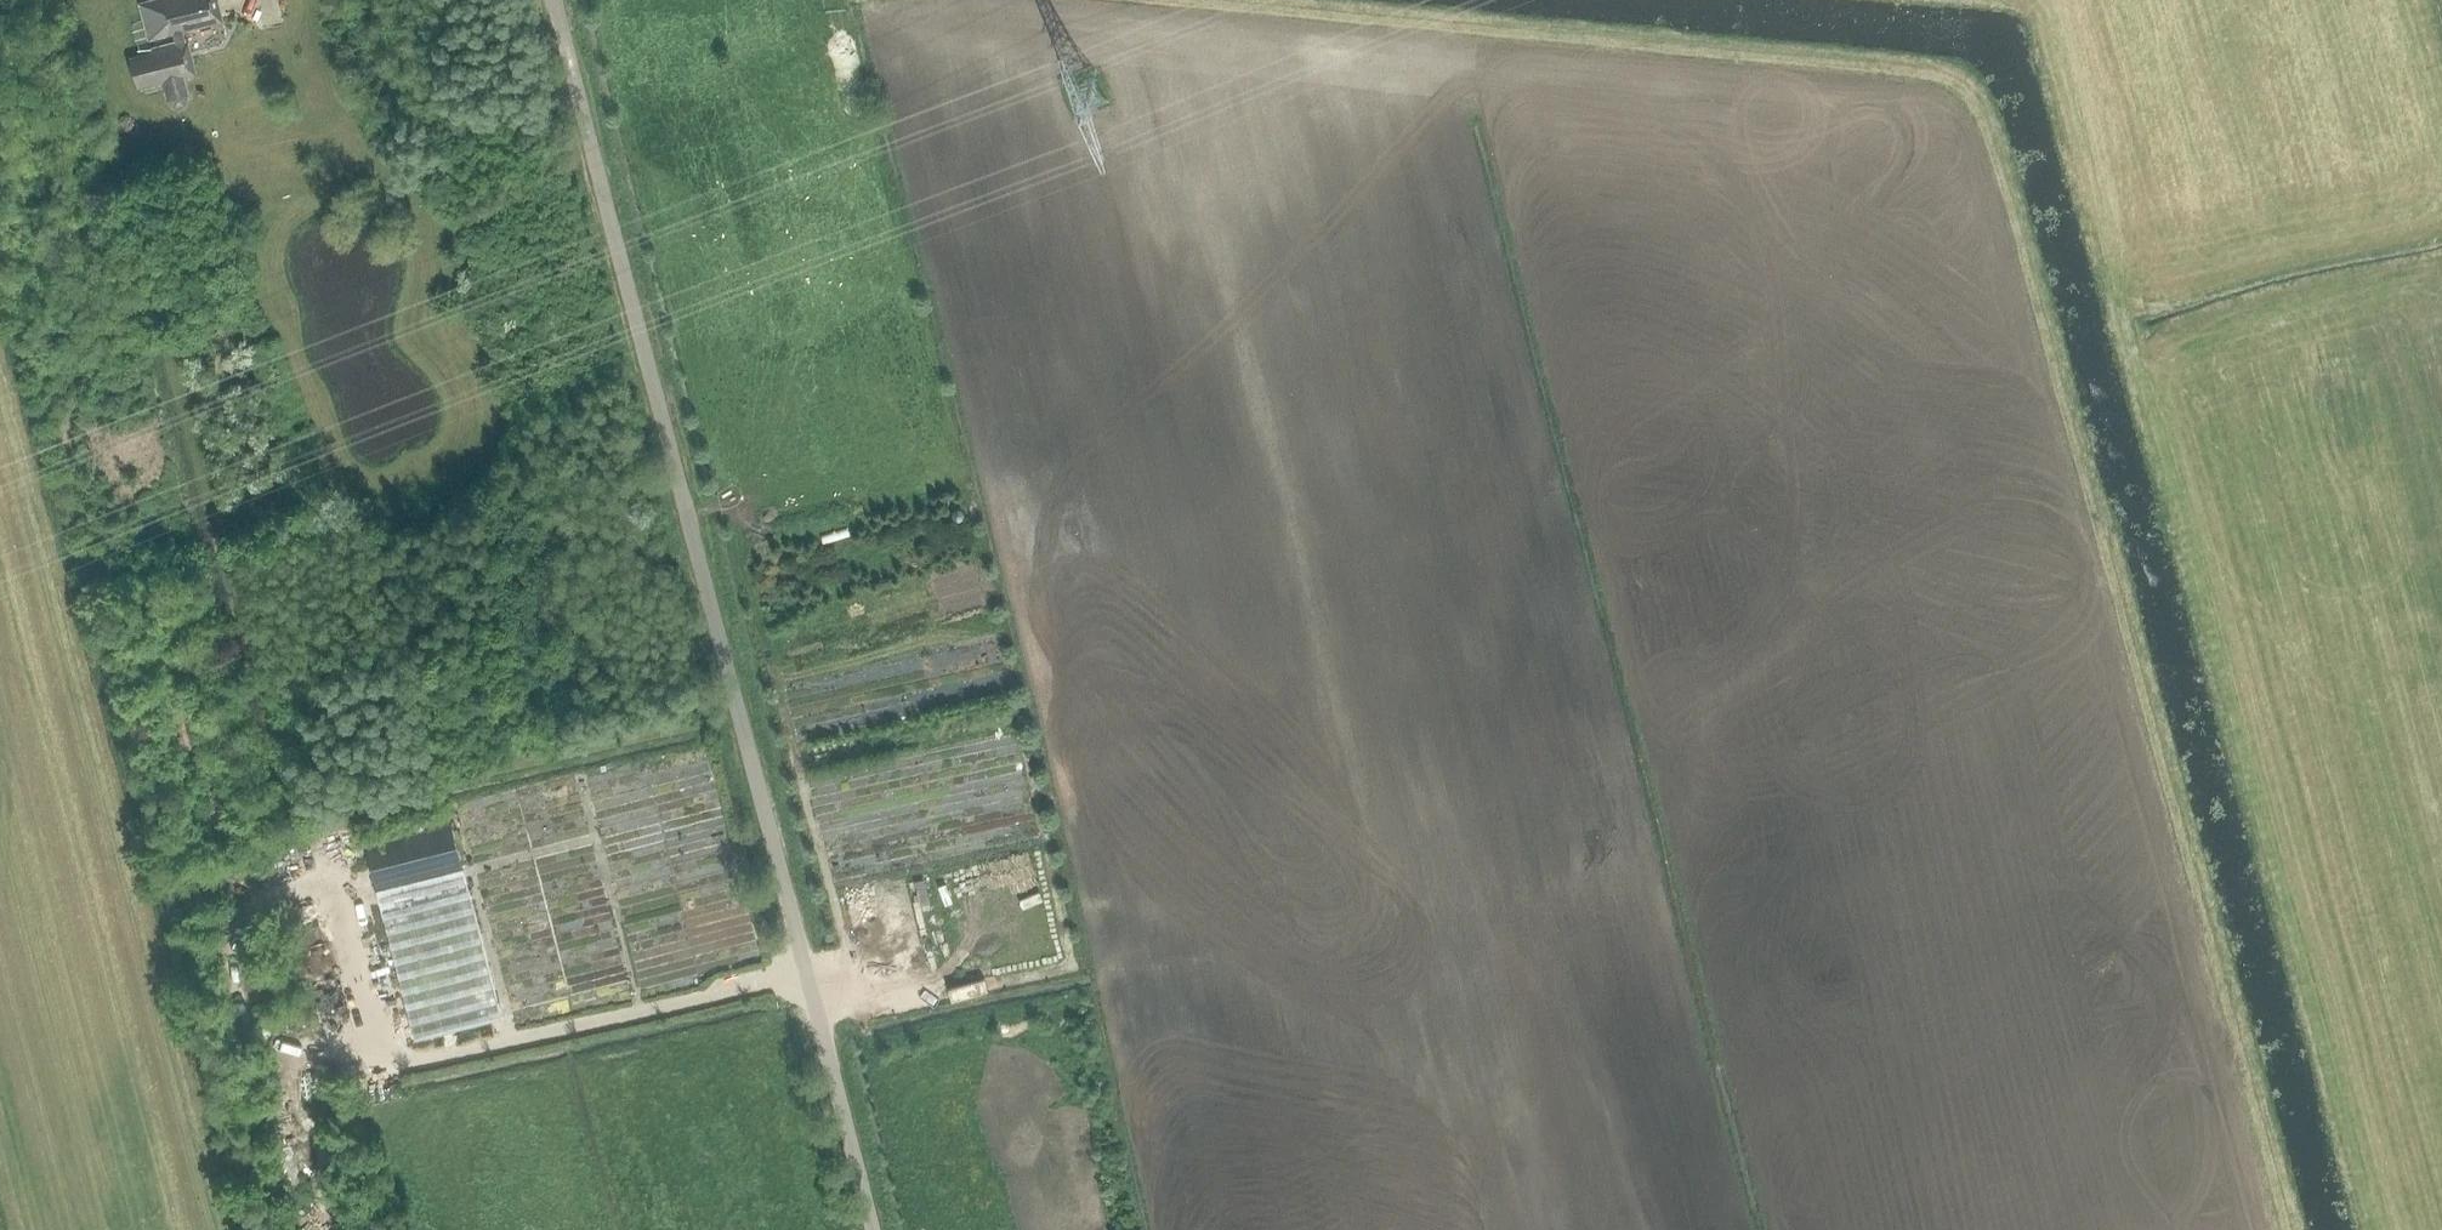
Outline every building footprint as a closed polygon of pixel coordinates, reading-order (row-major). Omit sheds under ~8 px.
[(183,30),(224,20),(219,0),(159,0),(168,35),(176,32),(178,42),(151,49),(152,55),(132,60),(138,85),(165,78),(167,90),(170,100),(176,108),(187,107),(190,94),(187,85),(186,80),(198,77),(188,39),(186,40),(183,30)] [(463,868),(451,822),(366,843),(377,889),(463,868)] [(463,868),(377,889),(415,1040),(501,1018),(463,868)]
